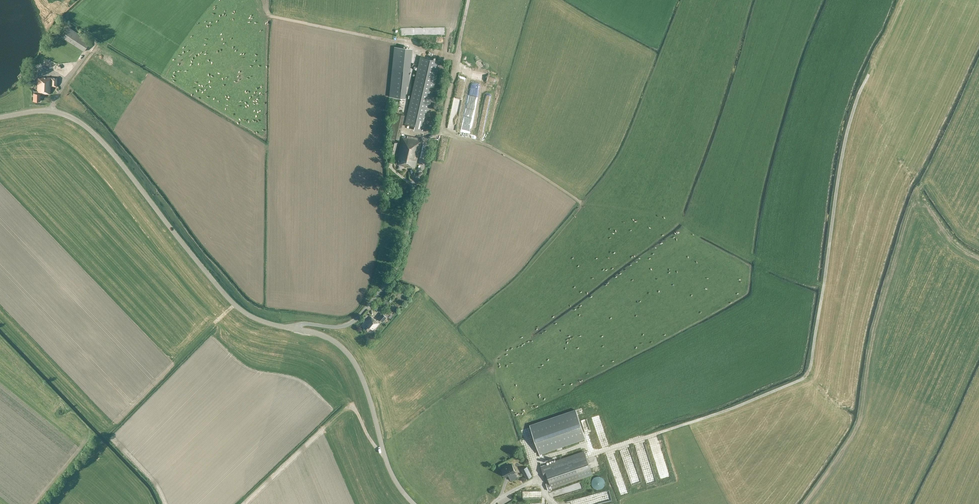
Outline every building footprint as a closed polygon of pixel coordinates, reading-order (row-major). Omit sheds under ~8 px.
[(69,27),(62,38),(84,52),(90,41),(69,27)] [(411,54),(406,85),(411,86),(417,54),(411,54)] [(414,127),(422,129),(422,127),(424,128),(440,60),(421,56),(405,123),(415,125),(414,127)] [(54,75),(67,74),(66,72),(75,72),(74,63),(54,65),(54,75)] [(56,78),(37,78),(38,64),(30,64),(29,82),(37,82),(37,91),(33,91),(33,101),(40,101),(40,93),(50,94),(50,86),(56,86),(56,78)] [(404,93),(405,85),(391,83),(390,91),(404,93)] [(397,158),(396,164),(415,168),(421,140),(402,136),(398,156),(399,156),(398,158),(397,158)] [(391,141),(387,161),(394,162),(398,142),(391,141)] [(382,313),(378,318),(382,322),(386,317),(382,313)] [(367,323),(364,327),(368,331),(371,327),(373,329),(379,323),(371,317),(367,322),(367,323)] [(530,425),(539,453),(585,437),(576,409),(530,425)] [(611,423),(608,424),(612,441),(616,440),(611,423)] [(584,452),(563,459),(572,481),(591,475),(584,452)] [(563,459),(540,466),(544,478),(547,477),(549,482),(545,483),(547,489),(572,481),(563,459)] [(619,488),(624,486),(618,468),(615,459),(613,460),(614,464),(613,464),(615,471),(613,472),(614,474),(616,473),(618,477),(616,478),(617,480),(616,480),(619,488)] [(501,469),(505,476),(509,474),(510,476),(509,477),(511,480),(517,477),(514,471),(515,471),(512,464),(508,465),(504,467),(505,467),(501,469)] [(605,483),(605,482),(605,481),(604,480),(604,479),(603,478),(602,477),(601,477),(601,476),(600,476),(599,476),(598,476),(597,476),(596,476),(595,476),(595,477),(594,477),(593,478),(592,479),(592,480),(591,481),(591,482),(591,483),(591,484),(592,485),(592,486),(593,487),(594,488),(595,488),(595,489),(596,489),(597,489),(598,489),(599,489),(600,489),(601,489),(601,488),(602,488),(603,487),(604,486),(604,485),(605,484),(605,483)] [(561,487),(562,493),(580,489),(578,483),(561,487)] [(568,503),(597,503),(609,501),(607,493),(567,502),(568,503)]
